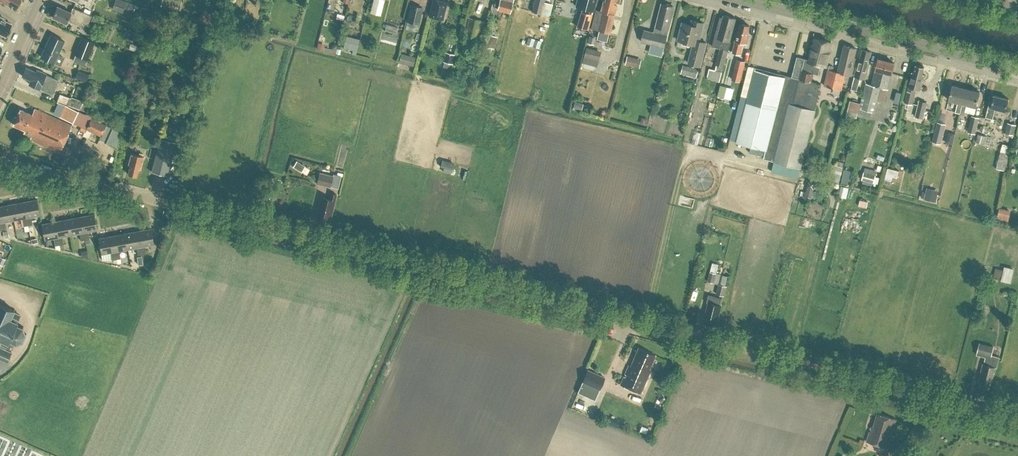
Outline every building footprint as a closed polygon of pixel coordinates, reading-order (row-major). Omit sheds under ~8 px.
[(125,0),(115,0),(112,9),(122,12),(126,0),(125,0)] [(370,12),(380,15),(384,0),(373,0),(370,12)] [(447,1),(443,0),(432,0),(428,15),(443,19),(447,1)] [(497,9),(510,12),(512,2),(513,2),(513,0),(499,0),(497,9)] [(544,0),(535,0),(532,11),(541,13),(548,15),(552,3),(544,1),(544,0)] [(576,5),(582,7),(577,26),(588,29),(594,10),(593,10),(595,0),(578,0),(576,5)] [(591,28),(610,32),(616,5),(613,4),(614,0),(605,0),(605,1),(603,1),(601,11),(595,10),(591,28)] [(645,30),(642,41),(664,47),(672,17),(670,16),(673,6),(663,3),(661,14),(659,13),(656,26),(654,32),(645,30)] [(419,23),(423,7),(410,4),(406,20),(419,23)] [(87,24),(91,15),(82,10),(82,11),(73,7),(71,12),(57,6),(52,16),(66,23),(68,19),(81,25),(82,22),(87,24)] [(719,53),(716,64),(715,69),(710,67),(707,77),(720,80),(726,56),(727,56),(731,41),(730,40),(737,18),(725,14),(724,14),(722,21),(719,20),(712,46),(713,46),(721,48),(719,53)] [(11,24),(4,20),(5,18),(0,16),(0,33),(6,36),(11,24)] [(476,36),(480,19),(469,16),(465,34),(476,36)] [(693,44),(689,63),(700,66),(706,42),(699,40),(704,22),(692,19),(691,24),(683,22),(678,40),(693,44)] [(747,35),(750,25),(741,23),(739,31),(738,30),(735,40),(736,40),(733,52),(740,54),(743,42),(747,43),(749,35),(747,35)] [(487,33),(484,44),(495,48),(498,37),(487,33)] [(528,33),(523,45),(539,51),(544,39),(528,33)] [(41,56),(54,62),(60,65),(64,57),(58,54),(64,41),(51,34),(41,56)] [(81,36),(74,54),(87,59),(94,41),(81,36)] [(830,51),(829,51),(831,41),(816,37),(810,59),(805,58),(802,69),(799,78),(785,74),(784,77),(755,69),(737,141),(766,148),(764,158),(774,161),(772,170),(797,177),(800,167),(801,168),(816,110),(815,109),(822,84),(812,81),(814,73),(818,74),(821,65),(826,66),(830,51)] [(857,48),(845,45),(844,44),(838,71),(828,69),(825,84),(842,89),(844,80),(845,73),(852,75),(856,58),(854,57),(856,48),(857,48)] [(601,51),(586,47),(582,62),(597,66),(601,51)] [(868,62),(871,51),(863,49),(860,60),(859,60),(853,81),(851,88),(857,90),(859,82),(860,77),(865,78),(869,62),(868,62)] [(454,63),(456,55),(445,52),(443,61),(454,63)] [(401,53),(398,62),(413,65),(415,56),(401,53)] [(625,64),(640,67),(642,59),(627,55),(625,64)] [(740,81),(745,61),(737,58),(732,79),(734,79),(731,88),(740,90),(742,81),(740,81)] [(892,73),(892,72),(895,62),(879,58),(876,68),(876,69),(872,84),(866,83),(863,95),(860,108),(873,111),(876,99),(878,100),(881,87),(888,88),(892,73)] [(683,64),(681,73),(696,77),(699,68),(683,64)] [(919,65),(916,64),(914,72),(912,71),(904,102),(912,104),(915,92),(916,88),(920,89),(923,77),(922,76),(924,66),(922,65),(922,64),(919,64),(919,65)] [(47,75),(47,74),(41,72),(40,74),(26,68),(23,75),(32,79),(30,84),(40,89),(41,88),(53,94),(59,80),(47,75)] [(77,70),(75,77),(86,81),(89,74),(77,70)] [(958,102),(955,112),(960,113),(966,87),(952,84),(949,99),(958,102)] [(966,87),(960,113),(965,114),(967,104),(976,106),(980,91),(966,87)] [(989,105),(986,116),(993,118),(995,108),(1006,110),(1009,98),(994,94),(991,106),(989,105)] [(68,104),(80,109),(83,100),(71,96),(68,104)] [(857,117),(860,102),(850,99),(847,114),(857,117)] [(927,102),(919,100),(915,116),(923,118),(927,102)] [(60,152),(72,125),(35,109),(32,115),(20,109),(17,117),(16,116),(13,122),(14,123),(13,125),(25,130),(24,133),(32,136),(31,139),(60,152)] [(975,134),(979,117),(971,115),(967,132),(975,134)] [(106,124),(91,117),(86,129),(100,135),(106,124)] [(946,123),(937,121),(932,141),(941,143),(946,123)] [(1014,134),(1016,124),(1008,122),(1005,132),(1014,134)] [(113,127),(107,142),(118,146),(124,131),(113,127)] [(701,133),(694,131),(691,142),(698,144),(701,133)] [(948,131),(945,143),(952,144),(955,133),(948,131)] [(174,141),(160,138),(151,170),(166,174),(174,141)] [(1005,169),(1011,144),(1003,142),(997,167),(1005,169)] [(129,174),(129,175),(133,176),(134,175),(136,175),(136,174),(138,167),(139,167),(142,155),(130,152),(128,161),(130,161),(127,173),(129,174)] [(60,165),(63,158),(57,155),(54,161),(60,165)] [(440,166),(452,169),(454,162),(442,159),(440,166)] [(301,172),(305,166),(297,160),(293,166),(301,172)] [(889,166),(886,178),(899,181),(902,169),(889,166)] [(850,182),(853,169),(846,168),(843,181),(850,182)] [(333,175),(319,171),(316,183),(330,187),(331,186),(338,188),(341,175),(334,173),(333,175)] [(874,183),(876,175),(865,172),(862,180),(874,183)] [(808,196),(817,197),(818,189),(808,188),(808,196)] [(266,191),(264,199),(271,201),(273,192),(266,191)] [(321,196),(316,217),(330,221),(336,193),(330,192),(328,197),(321,196)] [(924,199),(936,202),(937,194),(926,192),(924,199)] [(37,199),(24,202),(28,224),(32,224),(31,216),(40,214),(37,199)] [(24,202),(11,204),(14,219),(22,217),(24,225),(28,224),(24,202)] [(2,229),(6,228),(5,221),(14,219),(11,204),(0,206),(0,218),(2,229)] [(997,218),(1008,220),(1011,210),(1000,208),(997,218)] [(94,214),(81,217),(85,239),(89,238),(88,231),(97,229),(94,214)] [(81,217),(68,219),(71,234),(79,232),(81,240),(85,239),(81,217)] [(55,222),(59,244),(64,243),(62,235),(71,234),(68,219),(55,222)] [(54,237),(55,245),(59,244),(55,222),(42,224),(44,239),(54,237)] [(151,228),(138,231),(142,254),(146,253),(145,245),(154,243),(151,228)] [(138,231),(125,233),(128,248),(136,247),(138,255),(142,254),(138,231)] [(112,236),(116,258),(121,258),(119,250),(128,248),(125,233),(112,236)] [(111,251),(112,259),(116,258),(112,236),(99,238),(102,253),(111,251)] [(1004,268),(1001,279),(1012,281),(1014,270),(1004,268)] [(716,273),(710,271),(708,281),(714,282),(716,273)] [(727,285),(719,283),(716,293),(725,295),(727,285)] [(708,302),(705,317),(717,321),(721,304),(720,304),(721,297),(709,293),(707,301),(708,302)] [(7,360),(8,361),(12,351),(11,351),(9,350),(13,341),(16,342),(17,342),(18,342),(19,342),(19,341),(20,341),(21,340),(22,339),(23,339),(23,338),(24,338),(24,337),(24,336),(24,335),(25,334),(25,333),(25,332),(24,331),(24,330),(24,329),(23,328),(22,327),(16,324),(17,321),(16,321),(19,314),(13,311),(14,309),(0,303),(0,357),(7,360)] [(1000,356),(992,354),(994,346),(980,342),(978,353),(988,355),(986,364),(984,363),(979,381),(982,381),(981,385),(989,387),(991,379),(992,379),(995,366),(997,367),(1000,356)] [(639,348),(632,364),(630,363),(621,384),(640,392),(650,369),(648,368),(654,355),(639,348)] [(588,368),(577,391),(594,399),(605,375),(588,368)] [(867,441),(888,447),(897,418),(877,412),(873,426),(871,426),(867,441)]
